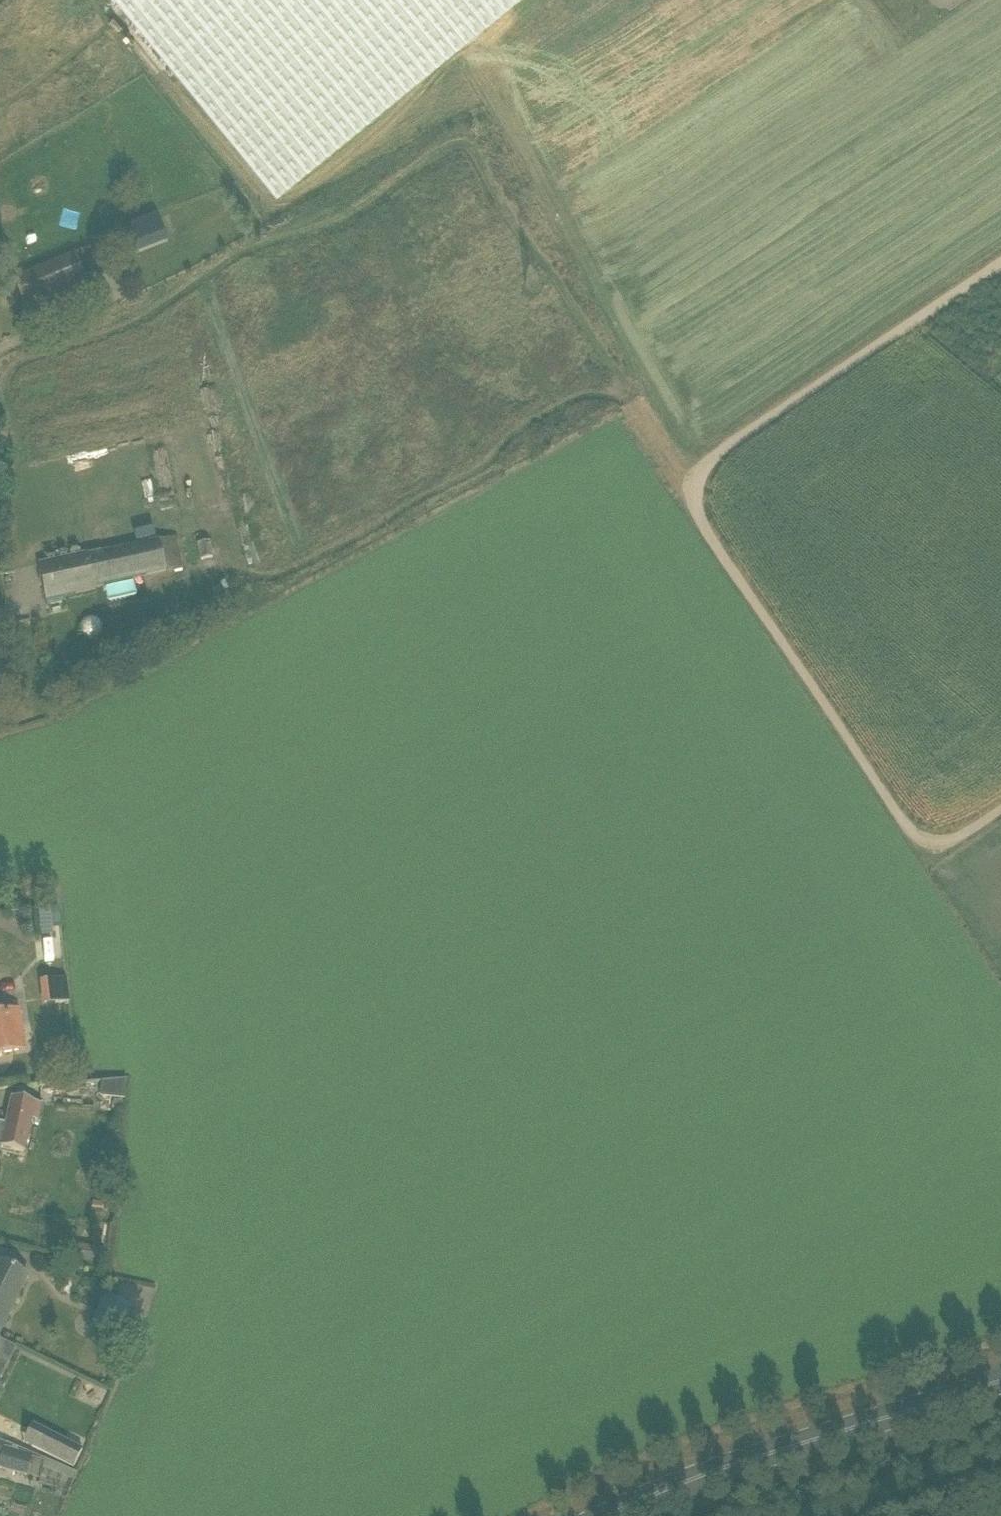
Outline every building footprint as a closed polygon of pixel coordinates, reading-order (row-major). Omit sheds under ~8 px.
[(278,192),(513,0),(121,0),(278,192)] [(86,284),(85,282),(102,275),(91,249),(75,255),(75,254),(15,278),(27,307),(86,284)] [(96,587),(166,572),(159,541),(89,556),(89,554),(38,565),(46,600),(96,589),(96,587)] [(25,1050),(19,1009),(0,1012),(0,1054),(25,1050)] [(2,1145),(1,1148),(24,1153),(31,1120),(37,1121),(41,1104),(12,1098),(6,1125),(0,1123),(0,1144),(2,1145)] [(103,1211),(104,1204),(93,1202),(92,1210),(103,1211)] [(75,1261),(99,1265),(102,1249),(78,1245),(75,1261)] [(28,1277),(0,1263),(0,1333),(28,1277)] [(105,1294),(92,1324),(120,1336),(132,1306),(105,1294)] [(44,1430),(35,1448),(59,1460),(68,1443),(44,1430)] [(27,1476),(33,1454),(4,1447),(0,1462),(0,1469),(27,1476)]
